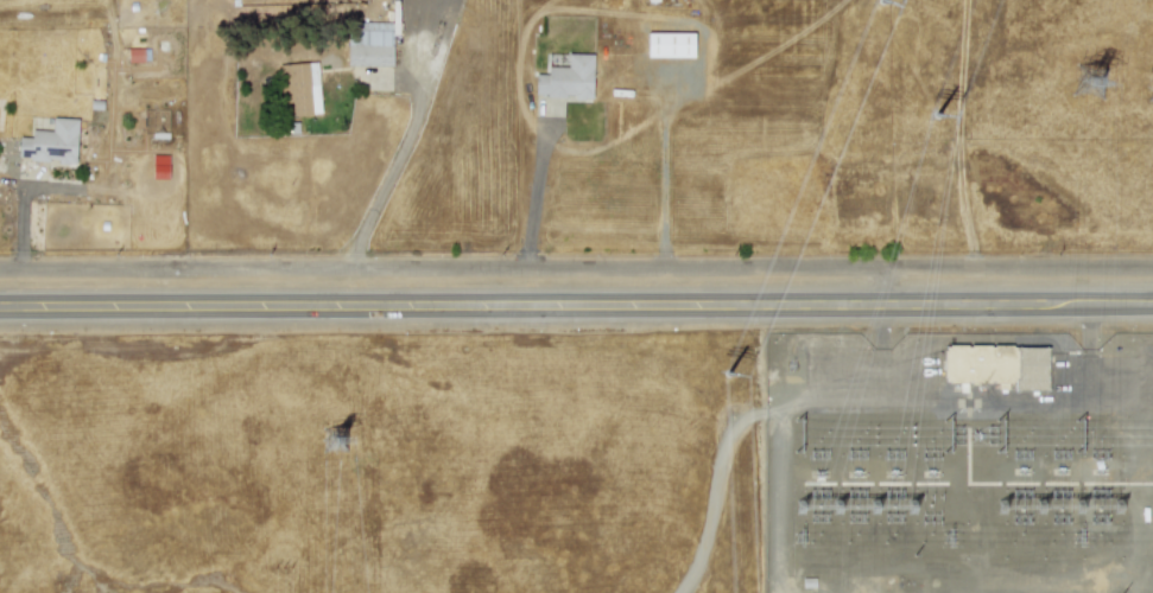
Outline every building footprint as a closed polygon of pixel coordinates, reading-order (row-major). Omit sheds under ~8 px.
[(391,23),(348,23),(348,66),(391,66),(391,23)] [(646,57),(693,57),(693,33),(646,33),(646,57)] [(593,53),(568,53),(566,68),(547,66),(546,75),(536,74),(534,96),(591,97),(593,53)] [(279,103),(292,103),(292,115),(319,114),(318,63),(278,64),(279,103)] [(18,159),(57,160),(57,165),(75,165),(77,119),(52,119),(51,132),(31,130),(31,138),(19,136),(18,159)] [(1046,391),(1046,346),(943,345),(943,383),(1013,384),(1013,391),(1046,391)]
